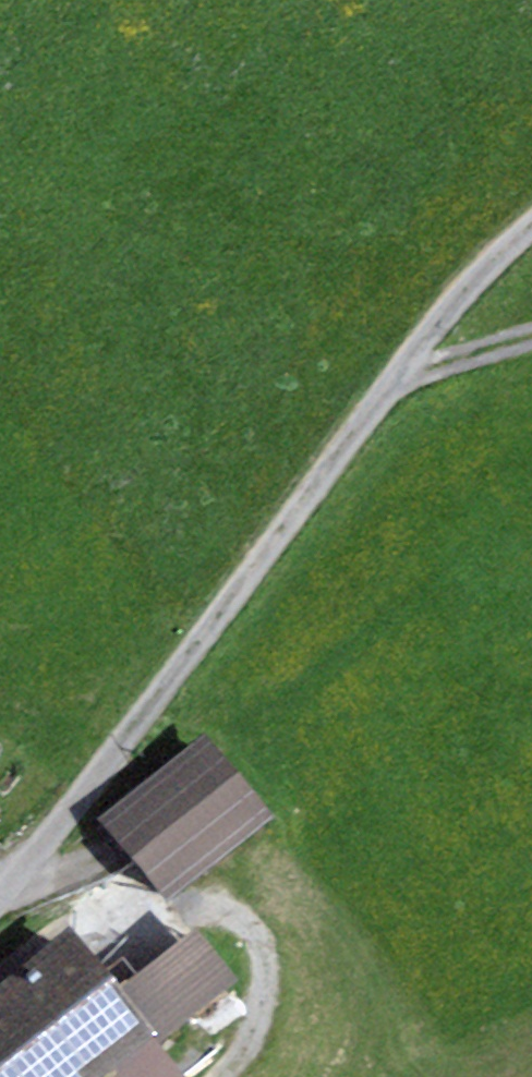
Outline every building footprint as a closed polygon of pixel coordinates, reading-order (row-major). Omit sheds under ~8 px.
[(206,733),(98,820),(168,906),(276,819),(206,733)] [(183,1076),(157,1044),(238,980),(197,928),(120,988),(71,925),(0,981),(0,1076),(183,1076)]
